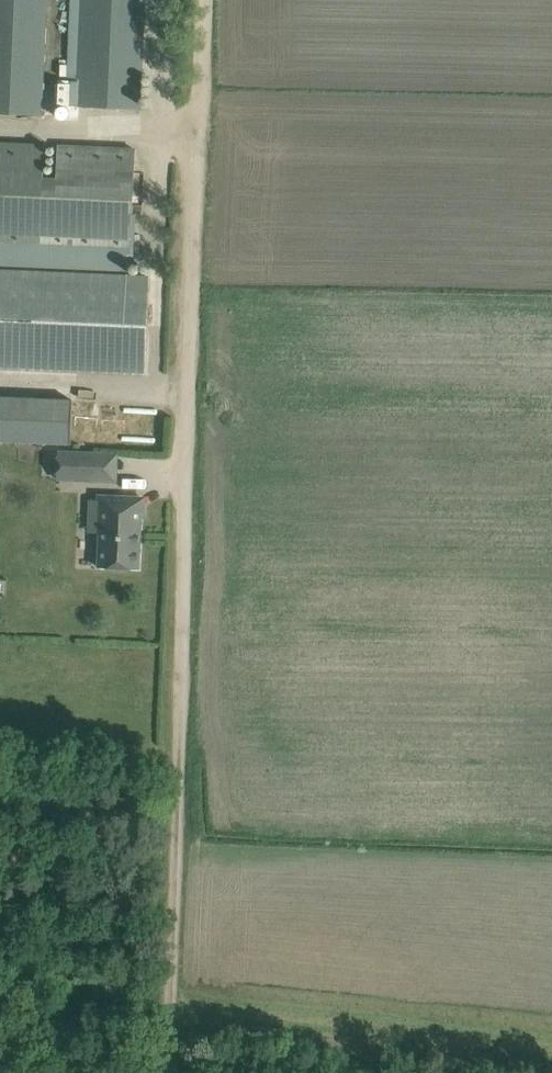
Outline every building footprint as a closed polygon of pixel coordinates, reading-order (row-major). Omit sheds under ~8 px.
[(42,115),(47,0),(0,0),(0,114),(42,115)] [(66,85),(52,84),(51,105),(76,106),(76,107),(139,111),(144,0),(71,0),(66,85)] [(147,374),(151,279),(131,279),(137,151),(59,147),(57,193),(45,192),(47,147),(0,144),(0,367),(147,374)] [(71,443),(72,397),(0,396),(0,441),(71,443)] [(96,454),(58,453),(57,479),(95,480),(96,454)] [(99,500),(92,500),(91,517),(102,518),(100,568),(139,569),(142,498),(99,496),(99,500)]
